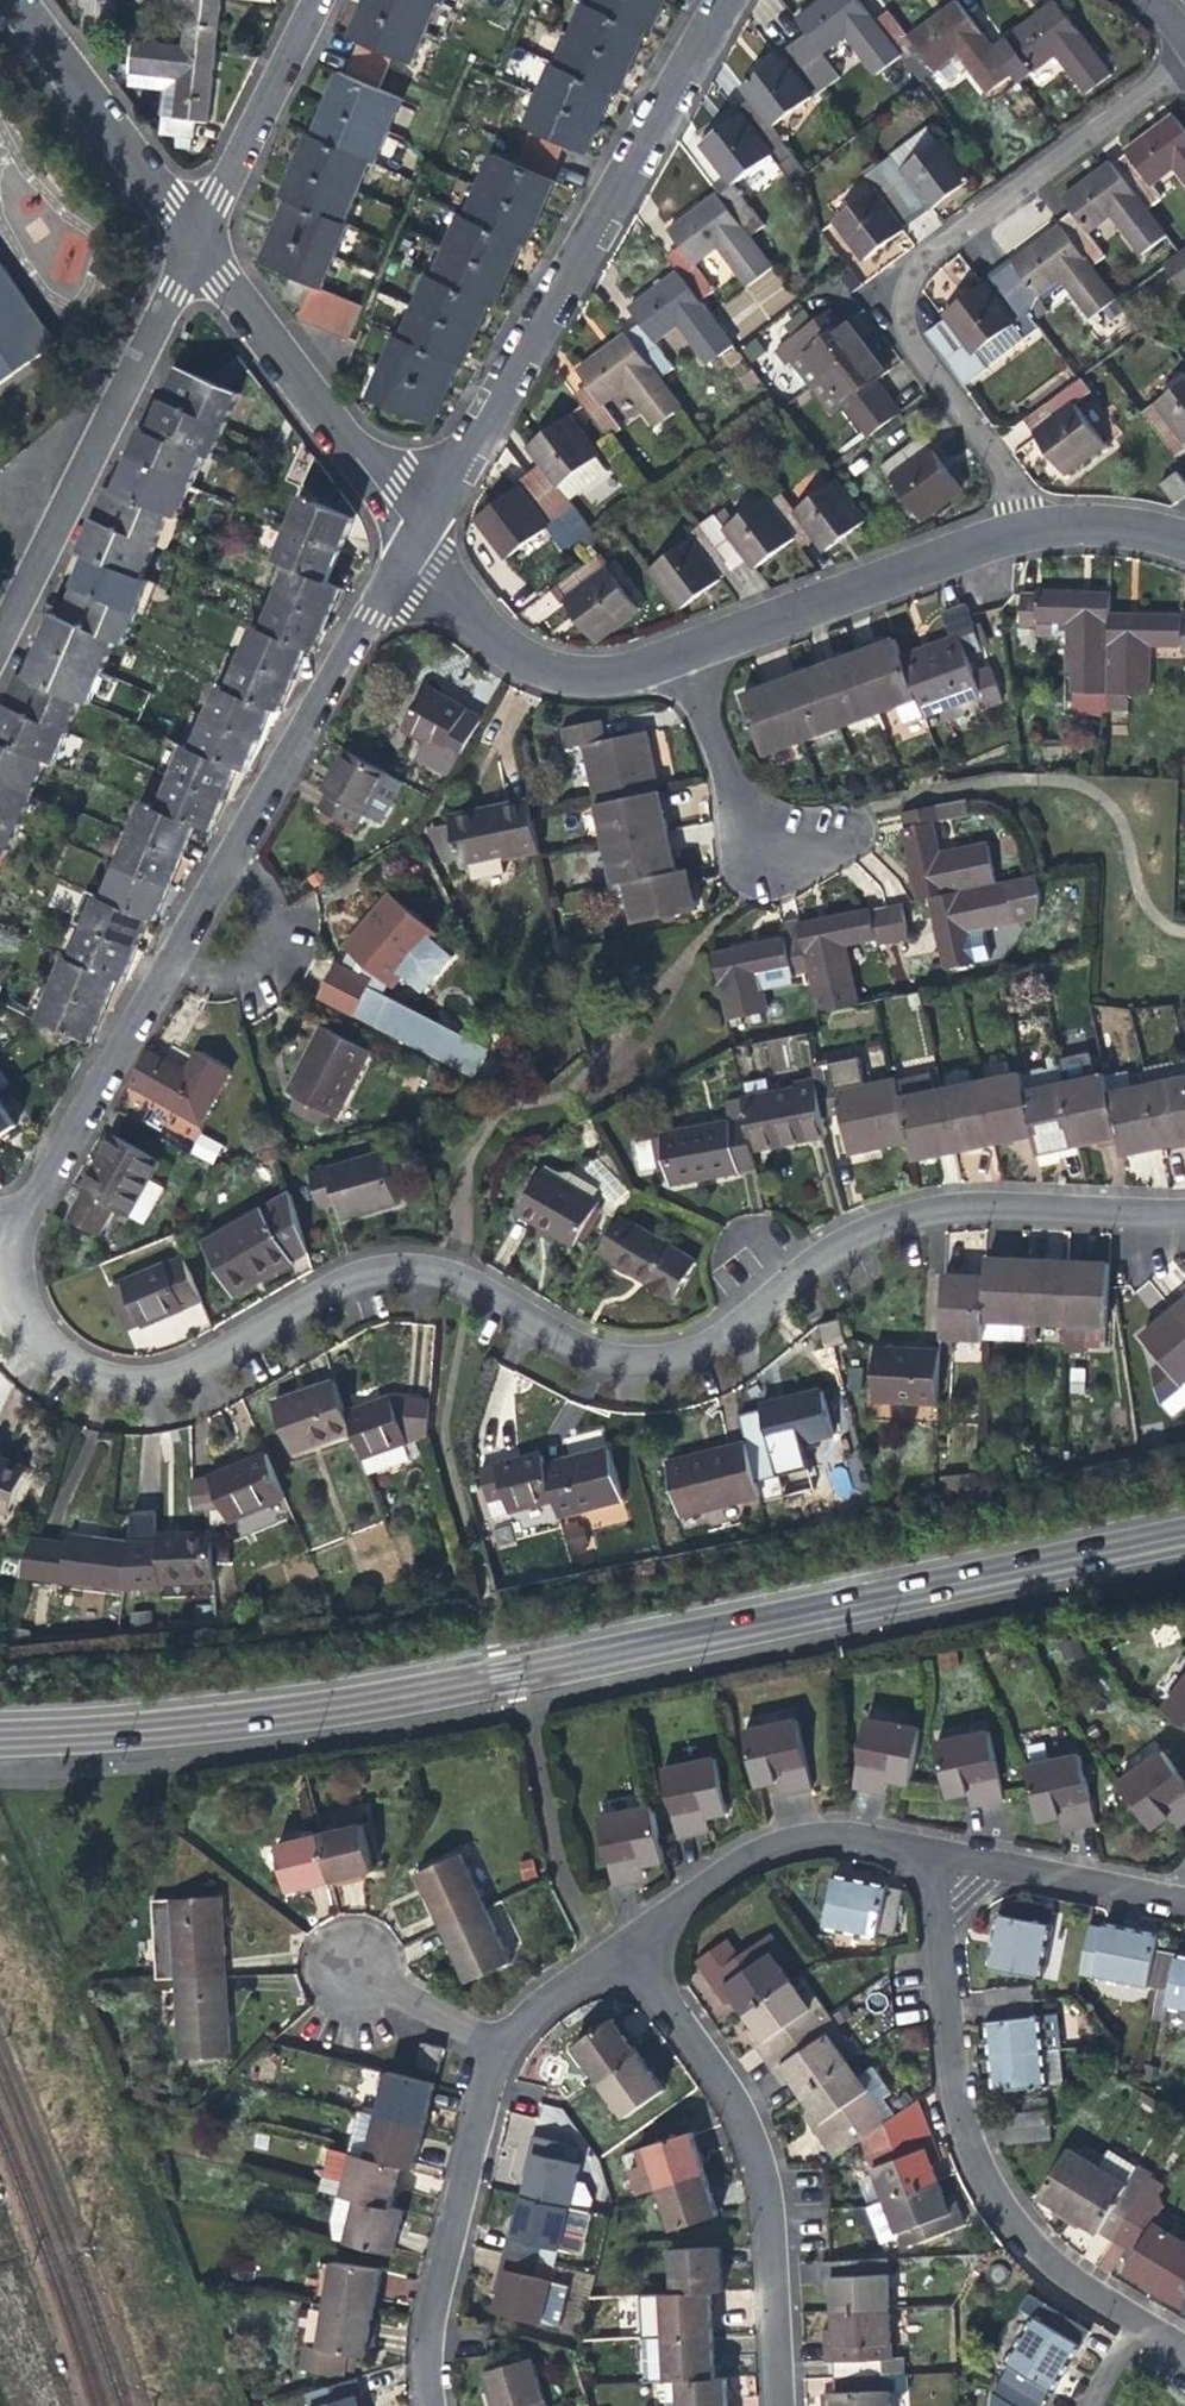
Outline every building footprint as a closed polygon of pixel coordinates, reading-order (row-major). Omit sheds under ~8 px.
[(94,16),(96,0),(77,0),(75,13),(94,16)] [(114,0),(96,0),(94,16),(89,50),(106,52),(114,0)] [(179,48),(212,52),(217,10),(219,0),(135,0),(135,3),(183,10),(179,48)] [(311,293),(324,264),(337,236),(333,235),(361,172),(364,174),(394,108),(374,99),(389,65),(402,71),(431,5),(435,7),(438,0),(365,0),(356,19),(345,46),(355,50),(342,85),(334,81),(318,118),(304,148),(301,147),(297,155),(284,184),(274,208),(278,210),(275,216),(261,248),(253,265),(286,281),(304,289),(311,293)] [(579,14),(575,12),(548,73),(543,70),(516,135),(520,137),(505,171),(484,161),(455,224),(448,221),(422,282),(418,280),(390,342),(388,341),(387,343),(360,402),(422,430),(432,409),(448,375),(451,368),(456,371),(467,344),(482,309),(487,311),(500,283),(515,249),(521,251),(532,225),(543,200),(547,189),(541,186),(555,152),(577,161),(589,134),(599,110),(604,98),(611,100),(627,64),(638,39),(641,41),(654,11),(657,2),(658,0),(585,0),(579,14)] [(823,54),(846,37),(874,75),(902,55),(876,20),(861,0),(822,0),(818,3),(797,19),(807,33),(823,54)] [(909,37),(922,55),(935,73),(957,56),(985,93),(1013,73),(1012,72),(978,27),(959,0),(938,16),(909,37)] [(1007,37),(1026,62),(1034,72),(1056,56),(1084,94),(1111,74),(1056,0),(1036,16),(1007,37)] [(922,55),(909,37),(888,10),(876,20),(902,55),(909,65),(922,55)] [(1012,72),(1026,62),(1007,37),(992,17),(978,27),(1012,72)] [(840,76),(823,54),(807,33),(794,42),(827,86),(840,76)] [(207,86),(212,52),(179,48),(131,42),(126,74),(175,81),(171,119),(157,117),(155,136),(188,140),(191,121),(202,123),(207,86)] [(781,56),(812,97),(827,86),(794,42),(779,54),(781,56)] [(812,97),(781,56),(762,70),(741,86),(752,100),(772,127),(812,97)] [(738,111),(741,115),(771,154),(785,144),(772,127),(752,100),(738,111)] [(771,154),(741,115),(723,128),(702,144),(732,184),(771,154)] [(1127,153),(1152,186),(1174,170),(1184,185),(1184,128),(1175,115),(1147,135),(1125,151),(1127,153)] [(903,168),(925,199),(932,208),(951,194),(971,180),(942,140),(903,168)] [(1160,197),(1152,186),(1127,153),(1113,164),(1146,208),(1160,197)] [(912,209),(925,199),(903,168),(893,155),(879,165),(912,209)] [(1063,198),(1072,211),(1089,233),(1110,217),(1139,255),(1166,234),(1146,208),(1113,164),(1111,162),(1084,182),(1063,198)] [(874,190),(896,220),(912,209),(879,165),(864,176),(874,190)] [(896,220),(874,190),(835,219),(864,259),(885,244),(904,230),(896,220)] [(681,246),(696,266),(718,250),(746,287),(773,267),(718,194),(694,212),(669,230),(681,246)] [(1105,254),(1089,233),(1072,211),(1058,222),(1061,226),(1091,265),(1105,254)] [(1036,244),(1012,262),(1038,297),(1060,280),(1088,317),(1115,298),(1091,265),(1061,226),(1036,244)] [(714,290),(696,266),(681,246),(667,257),(678,272),(700,301),(714,290)] [(1165,265),(1184,292),(1184,250),(1165,265)] [(1038,297),(1012,262),(1009,258),(995,269),(1029,314),(1043,303),(1038,297)] [(55,347),(0,267),(0,388),(55,347)] [(773,269),(721,305),(742,336),(794,300),(773,269)] [(982,279),(985,283),(1027,339),(1041,329),(1029,314),(995,269),(982,279)] [(640,323),(656,344),(679,327),(707,364),(733,345),(700,301),(678,272),(657,288),(630,309),(640,323)] [(277,302),(295,311),(304,289),(286,281),(277,302)] [(1027,339),(985,283),(963,299),(945,313),(948,317),(987,369),(1027,339)] [(351,311),(311,293),(304,289),(295,311),(290,321),(336,344),(351,311)] [(803,351),(838,326),(828,312),(783,345),(793,359),(803,351)] [(987,369),(948,317),(925,334),(965,386),(987,369)] [(847,319),(838,326),(803,351),(822,376),(866,344),(857,333),(847,319)] [(673,367),(656,344),(640,323),(626,333),(659,377),(673,367)] [(588,384),(604,406),(626,389),(654,427),(681,406),(659,377),(626,333),(604,350),(577,370),(588,384)] [(843,405),(877,381),(887,373),(877,360),(866,344),(822,376),(843,405)] [(166,387),(159,403),(219,429),(231,401),(172,373),(166,387)] [(877,381),(843,405),(867,438),(901,413),(877,381)] [(1156,403),(1184,441),(1184,381),(1156,403)] [(621,429),(604,406),(588,384),(574,394),(607,439),(621,429)] [(1025,420),(1036,435),(1077,404),(1082,401),(1070,386),(1025,420)] [(1156,403),(1155,402),(1141,412),(1175,457),(1184,450),(1184,441),(1156,403)] [(154,415),(145,434),(198,458),(206,461),(219,429),(159,403),(154,415)] [(1105,441),(1077,404),(1036,435),(1049,452),(1064,472),(1105,441)] [(529,445),(542,463),(570,501),(608,473),(566,417),(549,430),(529,445)] [(184,489),(198,458),(145,434),(139,431),(131,449),(125,463),(184,489)] [(893,479),(933,449),(936,447),(925,432),(880,467),(891,481),(893,479)] [(947,467),(933,449),(893,479),(921,517),(962,486),(947,467)] [(169,521),(184,489),(125,463),(118,480),(111,495),(163,518),(169,521)] [(594,532),(570,501),(542,463),(527,474),(560,518),(579,543),(594,532)] [(1160,484),(1173,503),(1184,495),(1184,481),(1178,472),(1160,484)] [(515,484),(518,488),(548,528),(560,518),(527,474),(515,484)] [(795,510),(815,537),(825,551),(846,535),(864,522),(834,481),(795,510)] [(507,558),(548,528),(518,488),(503,499),(478,518),(507,558)] [(94,511),(88,525),(149,551),(163,518),(111,495),(103,491),(94,511)] [(801,548),(815,537),(795,510),(782,493),(768,504),(794,539),(801,548)] [(725,527),(749,559),(755,567),(771,556),(794,539),(768,504),(764,498),(725,527)] [(300,502),(286,533),(337,555),(342,542),(350,524),(300,502)] [(734,570),(749,559),(725,527),(715,514),(701,525),(734,570)] [(73,556),(82,560),(134,582),(149,551),(88,525),(81,540),(73,556)] [(690,539),(721,579),(734,570),(701,525),(687,535),(690,539)] [(272,566),(285,572),(323,588),(330,571),(337,555),(286,533),(272,566)] [(710,587),(721,579),(690,539),(650,569),(680,609),(710,587)] [(567,599),(608,570),(597,555),(552,588),(563,602),(567,599)] [(75,576),(67,593),(127,618),(141,585),(134,582),(82,560),(75,576)] [(608,570),(567,599),(596,638),(615,624),(637,608),(608,570)] [(285,572),(272,603),(324,625),(331,609),(337,594),(323,588),(285,572)] [(1037,630),(1037,619),(1038,593),(1021,592),(1020,629),(1037,630)] [(60,608),(53,624),(106,647),(113,649),(127,618),(67,593),(60,608)] [(1038,593),(1037,619),(1071,620),(1069,672),(1074,672),(1109,673),(1111,615),(1111,595),(1085,594),(1038,593)] [(945,608),(956,639),(962,653),(967,652),(984,645),(968,600),(945,608)] [(272,603),(258,636),(302,655),(310,658),(317,642),(324,625),(272,603)] [(1108,694),(1124,695),(1145,695),(1146,643),(1182,644),(1182,653),(1184,653),(1184,618),(1158,617),(1111,615),(1109,673),(1108,694)] [(36,641),(31,653),(92,679),(106,647),(53,624),(46,620),(36,641)] [(252,633),(238,666),(289,687),(295,672),(302,655),(258,636),(252,633)] [(924,715),(982,693),(974,672),(967,652),(962,653),(956,639),(930,649),(903,659),(918,699),(924,715)] [(880,713),(897,706),(918,699),(903,659),(896,640),(877,647),(858,654),(880,713)] [(25,667),(18,682),(73,706),(79,708),(92,679),(31,653),(25,667)] [(841,727),(880,713),(858,654),(840,660),(820,668),(841,727)] [(238,666),(224,698),(269,717),(275,719),(283,701),(289,687),(238,666)] [(974,672),(982,693),(988,709),(1004,702),(991,666),(974,672)] [(803,741),(841,727),(820,668),(801,674),(781,682),(803,741)] [(1108,694),(1109,673),(1074,672),(1074,693),(1108,694)] [(0,709),(0,711),(59,737),(73,706),(18,682),(13,680),(6,695),(0,709)] [(765,755),(803,741),(781,682),(764,688),(743,696),(765,755)] [(402,728),(425,741),(456,759),(480,719),(425,687),(413,709),(402,728)] [(1108,694),(1074,693),(1073,704),(1108,705),(1108,694)] [(215,694),(201,726),(255,749),(261,735),(269,717),(224,698),(215,694)] [(1124,695),(1108,694),(1108,705),(1108,710),(1123,710),(1124,695)] [(924,715),(918,699),(897,706),(903,722),(924,715)] [(39,766),(45,769),(59,737),(0,711),(0,749),(39,766)] [(201,726),(188,756),(234,775),(241,779),(248,765),(255,749),(201,726)] [(575,747),(586,745),(603,741),(600,726),(572,731),(575,747)] [(603,741),(586,745),(598,803),(657,790),(652,765),(645,733),(603,741)] [(456,759),(425,741),(416,757),(447,775),(456,759)] [(39,766),(0,749),(0,786),(25,797),(39,766)] [(168,784),(182,753),(176,750),(162,782),(168,784)] [(188,756),(182,753),(168,784),(221,807),(226,794),(234,775),(188,756)] [(324,789),(329,792),(366,813),(386,778),(344,754),(333,773),(324,789)] [(168,784),(154,816),(190,832),(207,839),(215,821),(221,807),(168,784)] [(12,827),(25,797),(0,786),(0,821),(12,827)] [(598,803),(607,843),(666,831),(661,811),(657,790),(598,803)] [(366,813),(329,792),(318,809),(355,831),(366,813)] [(929,807),(932,823),(966,816),(963,800),(929,807)] [(540,852),(530,802),(491,810),(450,818),(461,868),(540,852)] [(932,823),(929,807),(902,812),(911,857),(920,899),(928,897),(997,883),(989,844),(939,855),(932,823)] [(184,848),(190,832),(154,816),(140,810),(127,841),(177,863),(184,848)] [(12,827),(0,821),(0,855),(12,827)] [(615,884),(628,881),(674,872),(670,852),(666,831),(607,843),(615,884)] [(127,841),(113,870),(165,893),(170,880),(177,863),(127,841)] [(674,872),(628,881),(632,902),(637,924),(696,912),(692,891),(687,869),(674,872)] [(113,870),(99,903),(144,923),(150,926),(157,909),(165,893),(113,870)] [(1037,875),(997,883),(928,897),(935,924),(945,970),(972,964),(964,930),(1038,914),(1037,875)] [(632,902),(628,881),(615,884),(612,885),(616,906),(632,902)] [(66,928),(78,933),(130,955),(137,939),(144,923),(99,903),(79,895),(66,928)] [(489,1054),(378,995),(386,985),(390,989),(435,936),(391,897),(370,921),(345,949),(351,955),(345,970),(341,967),(323,1001),(475,1083),(489,1054)] [(901,904),(885,908),(892,944),(909,940),(901,904)] [(840,917),(797,926),(800,938),(807,973),(811,991),(850,983),(842,944),(877,937),(879,946),(892,944),(885,908),(840,917)] [(786,941),(800,938),(797,926),(796,920),(783,923),(786,941)] [(78,933),(64,965),(110,984),(116,986),(124,968),(130,955),(78,933)] [(807,973),(800,938),(786,941),(792,966),(794,976),(807,973)] [(757,974),(792,966),(786,941),(741,950),(715,956),(728,1020),(765,1012),(757,974)] [(57,962),(44,994),(95,1016),(102,1001),(110,984),(64,965),(57,962)] [(855,1007),(850,983),(811,991),(816,1015),(855,1007)] [(89,1030),(95,1016),(44,994),(30,1025),(82,1047),(89,1030)] [(369,1053),(325,1030),(310,1058),(290,1095),(335,1118),(369,1053)] [(149,1055),(132,1086),(203,1125),(233,1071),(215,1062),(199,1052),(186,1075),(149,1055)] [(814,1068),(817,1083),(833,1080),(836,1094),(863,1089),(858,1059),(814,1068)] [(1036,1153),(1057,1149),(1065,1147),(1077,1145),(1064,1085),(1056,1087),(1052,1070),(1020,1076),(1032,1135),(1036,1153)] [(1020,1076),(978,1084),(991,1143),(1014,1139),(1032,1135),(1020,1076)] [(1106,1077),(1064,1085),(1077,1145),(1099,1140),(1118,1137),(1109,1095),(1106,1077)] [(932,1078),(896,1085),(899,1100),(935,1093),(932,1078)] [(824,1119),(840,1115),(836,1094),(833,1080),(817,1083),(824,1119)] [(1148,1087),(1160,1146),(1184,1141),(1184,1080),(1148,1087)] [(863,1089),(836,1094),(840,1115),(848,1153),(879,1147),(907,1141),(899,1100),(896,1085),(895,1082),(863,1089)] [(827,1135),(824,1119),(817,1083),(740,1099),(744,1119),(750,1150),(792,1142),(827,1135)] [(978,1084),(939,1092),(951,1151),(970,1148),(991,1143),(978,1084)] [(1148,1087),(1109,1095),(1118,1137),(1121,1154),(1141,1150),(1160,1146),(1148,1087)] [(935,1093),(899,1100),(907,1141),(911,1159),(932,1155),(951,1151),(939,1092),(935,1093)] [(0,1094),(0,1135),(19,1121),(0,1094)] [(731,1122),(744,1119),(740,1099),(726,1101),(731,1122)] [(744,1119),(731,1122),(662,1136),(662,1138),(669,1168),(672,1184),(713,1175),(754,1167),(750,1150),(744,1119)] [(198,1133),(189,1153),(213,1164),(222,1144),(198,1133)] [(98,1168),(84,1194),(113,1210),(126,1217),(157,1160),(115,1137),(98,1168)] [(669,1168),(662,1138),(652,1140),(658,1171),(669,1168)] [(1059,1159),(1057,1149),(1036,1153),(1040,1171),(1055,1168),(1059,1159)] [(607,1154),(588,1163),(606,1200),(625,1191),(607,1154)] [(332,1170),(341,1203),(345,1216),(371,1208),(392,1202),(378,1156),(332,1170)] [(543,1169),(517,1212),(546,1230),(573,1246),(599,1203),(543,1169)] [(341,1203),(332,1170),(311,1176),(321,1209),(341,1203)] [(99,1236),(113,1210),(84,1194),(69,1220),(99,1236)] [(305,1253),(289,1197),(206,1245),(233,1294),(271,1272),(305,1253)] [(619,1217),(598,1251),(641,1277),(675,1298),(696,1263),(619,1217)] [(985,1279),(983,1322),(1025,1324),(1027,1263),(1009,1262),(986,1261),(985,1279)] [(180,1262),(128,1284),(144,1324),(174,1311),(196,1302),(180,1262)] [(1053,1264),(1027,1263),(1025,1324),(1066,1326),(1068,1264),(1053,1264)] [(1091,1265),(1068,1264),(1066,1326),(1106,1328),(1108,1290),(1109,1266),(1091,1265)] [(944,1277),(941,1354),(940,1355),(951,1355),(952,1339),(982,1340),(983,1322),(985,1279),(968,1278),(944,1277)] [(132,1329),(144,1324),(128,1284),(115,1289),(132,1329)] [(1172,1315),(1184,1330),(1184,1304),(1172,1315)] [(1163,1365),(1181,1387),(1184,1383),(1184,1330),(1172,1315),(1159,1325),(1142,1339),(1163,1365)] [(818,1326),(825,1351),(845,1346),(838,1321),(818,1326)] [(1025,1324),(983,1322),(982,1340),(1024,1342),(1025,1324)] [(938,1404),(940,1355),(941,1354),(912,1352),(875,1351),(873,1401),(938,1404)] [(1181,1387),(1163,1365),(1152,1374),(1158,1406),(1181,1387)] [(309,1392),(276,1404),(294,1453),(352,1433),(346,1416),(334,1383),(309,1392)] [(761,1408),(769,1441),(771,1451),(834,1435),(823,1392),(800,1398),(761,1408)] [(361,1458),(403,1443),(405,1442),(391,1401),(370,1408),(346,1416),(352,1433),(361,1458)] [(429,1404),(391,1401),(405,1442),(406,1443),(427,1436),(429,1404)] [(769,1441),(761,1408),(738,1413),(746,1447),(769,1441)] [(408,1458),(403,1443),(361,1458),(366,1473),(408,1458)] [(758,1497),(746,1447),(706,1457),(668,1466),(680,1517),(758,1497)] [(585,1457),(545,1467),(553,1501),(558,1517),(621,1501),(608,1451),(585,1457)] [(238,1467),(209,1479),(228,1523),(283,1500),(265,1455),(238,1467)] [(518,1463),(496,1468),(508,1512),(553,1501),(545,1467),(542,1458),(542,1456),(518,1463)] [(0,1464),(0,1520),(2,1521),(23,1475),(6,1467),(0,1464)] [(508,1512),(496,1468),(495,1464),(480,1468),(492,1516),(508,1512)] [(781,1472),(783,1491),(810,1489),(809,1469),(781,1472)] [(210,1513),(209,1479),(190,1479),(191,1513),(210,1513)] [(228,1523),(209,1479),(210,1513),(210,1530),(228,1523)] [(65,1586),(65,1582),(71,1541),(26,1535),(20,1579),(65,1586)] [(212,1582),(211,1535),(184,1536),(158,1536),(158,1544),(160,1584),(212,1582)] [(72,1536),(71,1541),(65,1582),(119,1590),(125,1544),(99,1540),(72,1536)] [(160,1588),(160,1584),(158,1544),(125,1544),(119,1590),(160,1588)] [(1165,1709),(1184,1724),(1184,1682),(1165,1709)] [(853,1790),(873,1794),(877,1776),(890,1778),(910,1782),(921,1728),(867,1718),(853,1790)] [(790,1778),(793,1794),(814,1790),(799,1720),(745,1732),(756,1785),(778,1780),(790,1778)] [(982,1789),(986,1805),(1006,1801),(991,1732),(936,1743),(947,1797),(970,1792),(982,1789)] [(1184,1815),(1184,1780),(1164,1751),(1119,1783),(1151,1828),(1170,1815),(1180,1808),(1184,1815)] [(1073,1813),(1077,1829),(1097,1825),(1081,1755),(1029,1767),(1040,1820),(1060,1815),(1073,1813)] [(678,1840),(698,1836),(695,1819),(707,1816),(728,1812),(724,1793),(717,1759),(663,1770),(678,1840)] [(886,1796),(890,1778),(877,1776),(873,1794),(880,1795),(886,1796)] [(787,1795),(793,1794),(790,1778),(778,1780),(781,1797),(787,1795)] [(980,1807),(986,1805),(982,1789),(970,1792),(973,1808),(980,1807)] [(614,1887),(634,1883),(631,1867),(643,1865),(665,1861),(661,1843),(654,1807),(600,1818),(614,1887)] [(1184,1824),(1184,1815),(1180,1808),(1170,1815),(1180,1828),(1183,1825),(1184,1824)] [(1070,1830),(1077,1829),(1073,1813),(1060,1815),(1064,1832),(1070,1830)] [(710,1833),(707,1816),(695,1819),(698,1836),(704,1834),(710,1833)] [(363,1825),(322,1834),(332,1880),(354,1875),(374,1870),(363,1825)] [(309,1885),(332,1880),(322,1834),(279,1844),(289,1890),(309,1885)] [(433,1903),(443,1927),(486,1907),(462,1853),(419,1873),(433,1903)] [(647,1881),(643,1865),(631,1867),(634,1883),(640,1882),(647,1881)] [(878,1932),(888,1887),(888,1884),(867,1879),(834,1873),(822,1929),(876,1940),(878,1932)] [(904,1890),(888,1887),(878,1932),(894,1935),(904,1890)] [(155,1978),(176,1977),(227,1974),(225,1932),(223,1894),(150,1898),(155,1978)] [(511,1961),(486,1907),(443,1927),(457,1957),(468,1981),(511,1961)] [(987,1968),(1042,1979),(1053,1923),(998,1912),(992,1940),(987,1968)] [(1149,1987),(1149,1986),(1156,1949),(1160,1931),(1139,1927),(1106,1920),(1105,1926),(1095,1977),(1149,1987)] [(1095,1977),(1105,1926),(1092,1923),(1081,1974),(1095,1977)] [(771,1932),(763,1938),(773,1952),(782,1965),(790,1959),(771,1932)] [(716,1990),(726,1983),(773,1952),(763,1938),(741,1953),(728,1935),(693,1956),(716,1990)] [(1156,1949),(1149,1986),(1160,1988),(1167,1951),(1156,1949)] [(1160,1988),(1170,1990),(1177,1954),(1167,1951),(1160,1988)] [(782,1965),(773,1952),(726,1983),(735,1997),(745,2012),(792,1980),(782,1965)] [(1177,1954),(1170,1990),(1166,2009),(1184,2013),(1184,1954),(1178,1953),(1177,1954)] [(229,2010),(227,1974),(176,1977),(181,2058),(232,2056),(229,2010)] [(745,2012),(756,2027),(766,2041),(757,2047),(765,2058),(774,2052),(820,2020),(803,1995),(792,1980),(745,2012)] [(726,2003),(735,1997),(726,1983),(716,1990),(721,1996),(726,2003)] [(986,1991),(987,2005),(1033,2001),(1032,1987),(986,1991)] [(811,1989),(803,1995),(820,2020),(828,2014),(811,1989)] [(987,2005),(989,2022),(1035,2018),(1033,2001),(987,2005)] [(846,2041),(828,2014),(820,2020),(829,2033),(838,2046),(846,2041)] [(1035,2018),(989,2022),(986,2022),(988,2039),(990,2056),(1046,2051),(1043,2017),(1035,2018)] [(576,2046),(601,2081),(640,2054),(629,2038),(615,2019),(576,2046)] [(782,2065),(829,2033),(820,2020),(774,2052),(765,2058),(774,2070),(782,2065)] [(752,2041),(757,2047),(766,2041),(756,2027),(747,2033),(752,2041)] [(829,2033),(782,2065),(792,2078),(803,2094),(849,2061),(838,2046),(829,2033)] [(420,2041),(414,2065),(439,2071),(445,2047),(420,2041)] [(1049,2086),(1046,2051),(990,2056),(991,2073),(993,2091),(1049,2086)] [(652,2071),(640,2054),(601,2081),(626,2116),(665,2089),(652,2071)] [(859,2141),(890,2120),(876,2100),(857,2073),(849,2061),(803,2094),(813,2109),(823,2122),(814,2128),(836,2158),(859,2141)] [(870,2064),(857,2073),(876,2100),(890,2091),(870,2064)] [(783,2084),(792,2078),(782,2065),(774,2070),(779,2078),(783,2084)] [(389,2071),(378,2114),(424,2126),(429,2107),(435,2082),(389,2071)] [(873,2167),(927,2147),(936,2144),(919,2099),(890,2120),(859,2141),(873,2167)] [(811,2123),(814,2128),(823,2122),(813,2109),(805,2115),(811,2123)] [(1003,2114),(1004,2130),(1051,2126),(1050,2110),(1003,2114)] [(419,2146),(424,2126),(378,2114),(367,2156),(399,2164),(414,2168),(419,2146)] [(1052,2141),(1051,2126),(1004,2130),(1005,2145),(1052,2141)] [(647,2146),(660,2188),(706,2173),(700,2155),(693,2131),(647,2146)] [(530,2175),(525,2196),(570,2207),(580,2164),(573,2163),(563,2160),(566,2145),(532,2136),(529,2151),(527,2160),(523,2173),(530,2175)] [(577,2147),(566,2145),(563,2160),(573,2163),(577,2147)] [(640,2194),(660,2188),(647,2146),(627,2152),(640,2194)] [(927,2147),(873,2167),(886,2201),(939,2181),(932,2162),(927,2147)] [(322,2190),(340,2195),(351,2152),(332,2148),(322,2190)] [(1056,2205),(1070,2214),(1099,2167),(1068,2149),(1040,2196),(1056,2205)] [(351,2152),(340,2195),(357,2199),(389,2207),(394,2184),(399,2164),(367,2156),(351,2152)] [(1102,2228),(1114,2235),(1150,2177),(1136,2169),(1126,2184),(1099,2167),(1070,2214),(1088,2225),(1099,2232),(1102,2228)] [(713,2193),(706,2173),(660,2188),(673,2229),(720,2215),(713,2193)] [(1140,2277),(1155,2287),(1183,2240),(1145,2217),(1163,2186),(1150,2177),(1114,2235),(1137,2249),(1126,2269),(1140,2277)] [(944,2195),(939,2181),(886,2201),(903,2247),(965,2224),(959,2208),(951,2211),(944,2195)] [(350,2224),(357,2199),(340,2195),(334,2219),(350,2224)] [(509,2253),(538,2260),(542,2244),(560,2249),(574,2252),(584,2210),(570,2207),(525,2196),(522,2195),(517,2218),(512,2237),(507,2236),(504,2252),(509,2253)] [(389,2207),(357,2199),(350,2224),(346,2240),(393,2252),(398,2233),(404,2210),(389,2207)] [(350,2224),(334,2219),(335,2238),(346,2240),(350,2224)] [(1184,2305),(1184,2241),(1183,2240),(1155,2287),(1175,2299),(1184,2305)] [(542,2244),(538,2260),(557,2265),(560,2249),(542,2244)] [(673,2248),(675,2292),(710,2290),(722,2289),(721,2269),(720,2245),(673,2248)] [(535,2275),(538,2260),(509,2253),(504,2252),(500,2268),(505,2270),(501,2286),(496,2310),(560,2326),(570,2284),(553,2280),(535,2275)] [(831,2277),(832,2292),(833,2312),(890,2309),(888,2257),(835,2259),(822,2260),(822,2277),(831,2277)] [(334,2260),(327,2304),(373,2311),(377,2290),(380,2267),(334,2260)] [(535,2275),(553,2280),(557,2265),(538,2260),(535,2275)] [(823,2293),(832,2292),(831,2277),(822,2277),(823,2285),(823,2293)] [(663,2293),(665,2337),(712,2335),(711,2315),(710,2290),(675,2292),(663,2293)] [(1019,2308),(1031,2316),(1032,2314),(1036,2316),(1044,2303),(1028,2293),(1019,2308)] [(1004,2363),(1008,2365),(1049,2389),(1054,2392),(1073,2362),(1083,2345),(1080,2343),(1089,2329),(1044,2303),(1036,2316),(1032,2314),(1031,2316),(1004,2363)] [(327,2304),(321,2347),(353,2352),(367,2354),(370,2330),(373,2311),(327,2304)] [(825,2361),(835,2361),(893,2358),(890,2309),(833,2312),(834,2329),(834,2346),(824,2347),(825,2361)] [(824,2339),(824,2347),(834,2346),(834,2329),(824,2329),(824,2339)] [(668,2381),(715,2378),(714,2356),(712,2335),(665,2337),(644,2338),(646,2382),(668,2381)] [(351,2369),(353,2352),(321,2347),(303,2345),(299,2368),(342,2375),(351,2369)] [(835,2361),(836,2376),(882,2374),(905,2373),(904,2357),(893,2358),(835,2361)] [(496,2405),(520,2405),(544,2399),(532,2358),(486,2371),(494,2397),(496,2405)] [(1041,2402),(1049,2389),(1008,2365),(1001,2378),(1041,2402)] [(836,2376),(837,2393),(882,2391),(882,2374),(836,2376)] [(311,2405),(314,2405),(357,2393),(362,2392),(358,2377),(307,2392),(311,2405)] [(715,2378),(668,2381),(669,2405),(728,2405),(727,2400),(726,2378),(715,2378)] [(1041,2402),(1001,2378),(992,2392),(1016,2405),(1039,2405),(1041,2402)] [(837,2393),(834,2393),(834,2405),(891,2405),(890,2390),(882,2391),(837,2393)] [(314,2405),(361,2405),(357,2393),(314,2405)] [(834,2393),(821,2394),(822,2405),(834,2405),(834,2393)]
